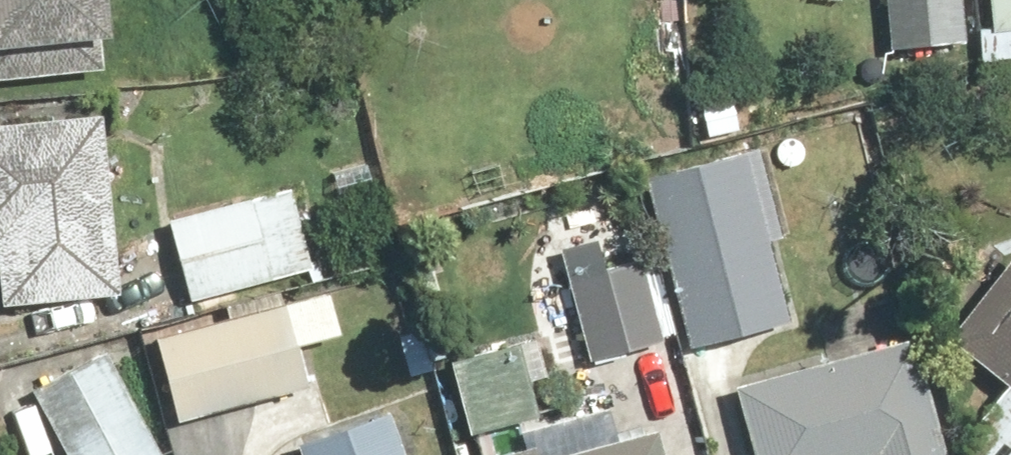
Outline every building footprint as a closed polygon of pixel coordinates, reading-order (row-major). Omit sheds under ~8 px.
[(115,69),(114,41),(126,41),(127,66),(159,65),(157,8),(125,9),(125,0),(0,0),(0,83),(115,69)] [(894,52),(971,51),(970,0),(893,0),(894,52)] [(1000,29),(987,30),(990,64),(1010,62),(1010,0),(997,0),(1000,29)] [(0,122),(0,246),(7,246),(12,306),(129,296),(114,113),(0,122)] [(771,148),(655,179),(700,348),(798,322),(778,246),(796,241),(771,148)] [(297,184),(175,223),(201,305),(323,266),(297,184)] [(649,257),(574,279),(599,364),(674,342),(649,257)] [(234,313),(162,338),(191,429),(322,387),(291,289),(232,307),(234,313)] [(976,350),(1010,376),(1010,303),(976,350)] [(745,394),(761,454),(959,454),(928,332),(745,394)] [(529,342),(459,360),(479,436),(549,417),(529,342)] [(38,390),(74,454),(169,454),(111,349),(38,390)] [(982,415),(1006,433),(989,454),(1010,454),(1010,377),(982,415)] [(397,412),(303,448),(305,454),(414,454),(397,412)] [(668,430),(576,454),(674,454),(668,430)]
